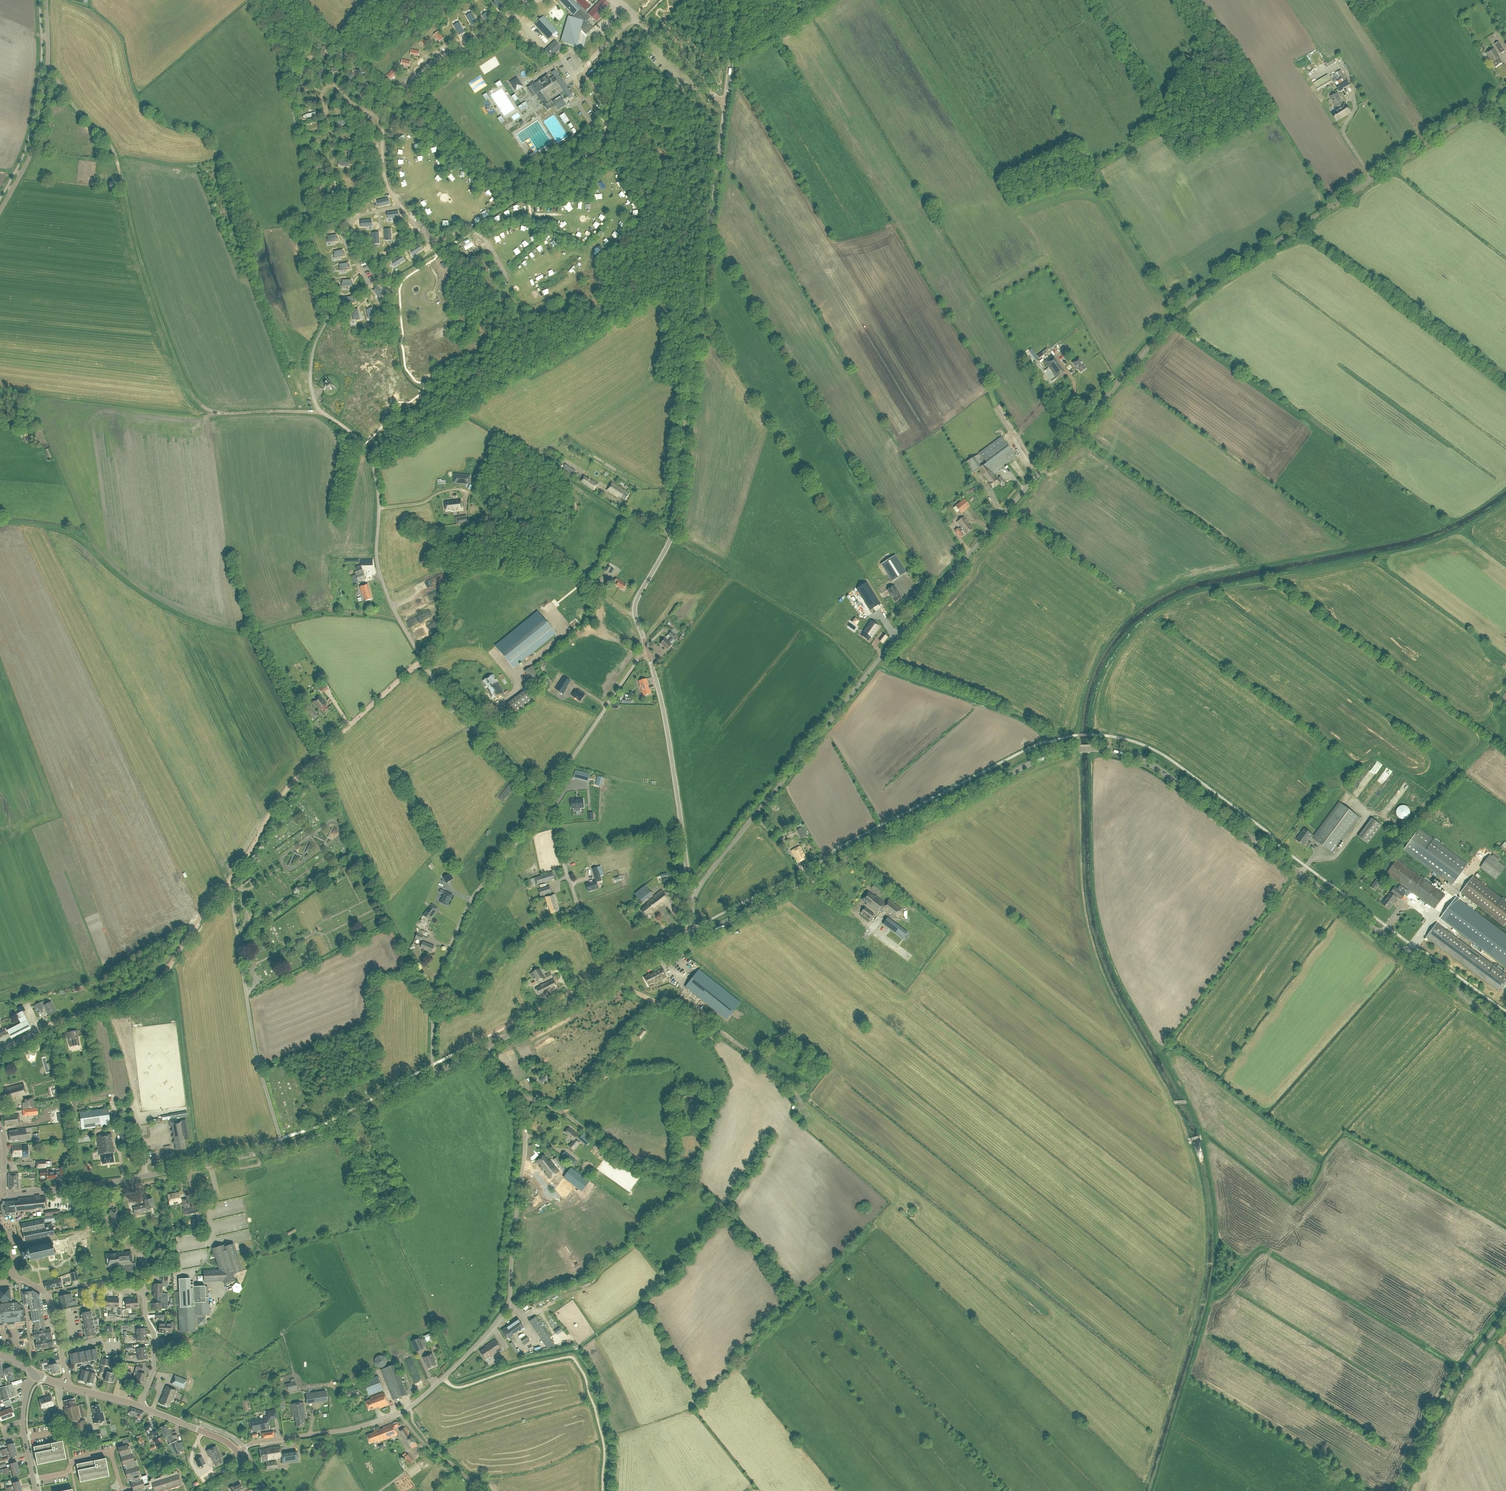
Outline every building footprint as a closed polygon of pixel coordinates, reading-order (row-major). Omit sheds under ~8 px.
[(499,0),(497,0),(493,3),(500,12),(505,8),(499,0)] [(573,18),(568,16),(561,42),(576,46),(581,31),(582,30),(586,35),(594,28),(587,21),(590,18),(585,11),(589,7),(583,0),(560,0),(559,1),(573,16),(573,18)] [(599,3),(593,9),(588,14),(591,17),(592,17),(597,22),(602,17),(605,14),(602,12),(605,9),(604,8),(607,4),(604,1),(600,4),(599,3)] [(494,22),(487,12),(482,16),(488,25),(494,22)] [(477,23),(472,13),(466,16),(472,26),(477,23)] [(549,39),(552,36),(554,37),(558,33),(557,31),(544,16),(535,25),(549,39)] [(465,33),(459,23),(454,26),(459,36),(465,33)] [(448,38),(453,34),(448,26),(442,30),(448,38)] [(434,35),(439,42),(444,39),(438,32),(434,35)] [(1480,38),(1485,46),(1491,43),(1486,35),(1480,38)] [(544,51),(551,58),(562,48),(555,41),(544,51)] [(1505,51),(1500,44),(1499,42),(1495,44),(1496,47),(1501,54),(1505,51)] [(1486,53),(1495,68),(1502,63),(1498,56),(1499,55),(1494,48),(1486,53)] [(1484,68),(1486,67),(1488,71),(1491,70),(1484,55),(1479,57),(1484,68)] [(304,78),(308,69),(305,67),(300,76),(304,78)] [(391,80),(397,74),(393,70),(387,76),(391,80)] [(1343,74),(1341,70),(1330,76),(1333,80),(1334,82),(1335,81),(1337,85),(1336,86),(1340,92),(1344,89),(1350,85),(1347,80),(1343,74)] [(349,82),(354,78),(352,76),(353,75),(351,72),(350,73),(349,72),(347,73),(348,75),(346,74),(344,75),(345,77),(344,78),(345,81),(347,79),(347,80),(346,81),(348,83),(349,82)] [(535,83),(531,86),(536,94),(553,83),(550,79),(547,75),(546,76),(541,79),(540,79),(540,80),(536,82),(539,86),(538,87),(535,83)] [(1317,89),(1331,80),(1328,75),(1313,83),(1317,89)] [(517,77),(509,82),(516,91),(523,87),(517,77)] [(1336,108),(1336,109),(1343,105),(1343,104),(1337,93),(1330,96),(1336,108)] [(1336,109),(1336,108),(1335,109),(1336,111),(1332,114),(1336,121),(1341,118),(1342,118),(1351,112),(1345,102),(1343,104),(1343,105),(1336,109)] [(342,147),(342,151),(348,152),(348,157),(352,157),(352,148),(342,147)] [(389,198),(377,201),(379,207),(390,204),(389,198)] [(374,202),(370,205),(375,211),(378,208),(374,202)] [(566,222),(562,227),(566,230),(570,225),(566,222)] [(594,228),(598,233),(602,229),(598,225),(594,228)] [(478,250),(487,245),(484,240),(482,241),(479,236),(472,239),(478,250)] [(470,240),(469,240),(461,246),(462,248),(461,249),(463,253),(465,252),(466,255),(470,252),(476,249),(470,240)] [(413,256),(423,250),(419,244),(410,250),(413,256)] [(334,252),(335,254),(334,255),(334,258),(345,256),(344,253),(343,253),(343,250),(334,252)] [(395,267),(405,261),(401,255),(391,261),(395,267)] [(340,264),(340,267),(339,268),(339,271),(350,270),(350,266),(349,266),(348,263),(340,264)] [(379,298),(381,296),(382,297),(385,294),(378,286),(375,288),(375,289),(373,291),(379,298)] [(344,298),(345,301),(344,301),(344,305),(355,303),(355,299),(354,299),(353,296),(344,298)] [(368,319),(371,318),(371,319),(375,319),(373,308),(369,308),(369,309),(366,310),(368,319)] [(353,320),(356,319),(356,321),(360,320),(358,309),(354,310),(354,311),(352,311),(353,320)] [(1087,363),(1081,354),(1075,359),(1076,361),(1073,363),(1077,370),(1078,369),(1081,372),(1086,369),(1084,366),(1087,363)] [(1065,372),(1052,356),(1044,362),(1056,378),(1065,372)] [(1191,370),(1188,367),(1183,372),(1182,371),(1177,376),(1181,380),(1191,370)] [(987,483),(992,489),(1000,483),(997,478),(997,477),(994,473),(1016,457),(1001,437),(979,453),(987,463),(978,469),(980,472),(979,473),(987,483)] [(974,459),(967,462),(972,472),(979,468),(974,459)] [(468,483),(469,475),(455,474),(454,482),(468,483)] [(580,482),(594,491),(598,484),(592,480),(591,481),(584,476),(580,482)] [(630,494),(614,484),(609,490),(625,500),(630,494)] [(961,514),(970,507),(964,499),(955,506),(961,514)] [(451,501),(445,502),(446,512),(462,510),(461,500),(454,501),(454,502),(451,502),(451,501)] [(966,534),(973,529),(970,525),(969,526),(967,524),(968,523),(964,517),(957,522),(961,527),(960,528),(962,531),(963,530),(966,534)] [(962,531),(960,528),(959,529),(958,528),(955,530),(961,538),(964,535),(961,532),(962,531)] [(886,572),(892,581),(906,572),(896,555),(881,564),(886,572)] [(378,574),(375,559),(370,560),(369,559),(363,560),(367,582),(376,580),(375,575),(378,574)] [(364,572),(356,574),(358,582),(366,580),(364,572)] [(439,578),(418,586),(421,593),(441,585),(439,578)] [(627,585),(624,583),(616,578),(615,581),(618,583),(616,585),(624,590),(627,585)] [(856,589),(870,610),(880,604),(867,582),(856,589)] [(366,601),(373,599),(371,594),(371,593),(368,584),(360,587),(363,596),(364,596),(366,601)] [(895,602),(901,598),(898,592),(894,585),(887,590),(895,602)] [(874,615),(882,620),(885,615),(877,610),(874,615)] [(556,633),(538,612),(496,646),(513,668),(556,633)] [(865,632),(862,636),(869,641),(872,637),(873,638),(880,627),(872,622),(865,632)] [(878,631),(881,634),(887,628),(884,625),(878,631)] [(678,632),(674,628),(668,634),(676,640),(678,637),(676,635),(678,632)] [(687,632),(684,629),(681,632),(682,633),(679,637),(680,637),(678,639),(680,641),(682,639),(685,635),(686,636),(687,634),(686,633),(687,632)] [(857,641),(866,649),(869,645),(860,638),(857,641)] [(668,650),(672,645),(671,644),(674,641),(671,639),(669,642),(665,639),(660,644),(668,650)] [(492,700),(503,693),(505,695),(509,692),(507,690),(504,692),(496,679),(493,674),(482,680),(486,686),(485,687),(492,700)] [(510,687),(507,682),(502,674),(499,675),(505,684),(507,688),(510,687)] [(571,681),(565,677),(564,676),(555,689),(563,694),(567,688),(567,687),(571,681)] [(643,696),(651,694),(650,689),(649,689),(648,686),(649,686),(647,678),(638,681),(639,684),(640,684),(643,696)] [(324,682),(317,687),(321,694),(329,689),(324,682)] [(572,695),(581,701),(586,694),(579,689),(578,691),(576,690),(572,695)] [(532,701),(525,690),(506,704),(514,715),(532,701)] [(323,713),(329,708),(325,704),(325,703),(319,696),(312,702),(319,709),(323,713)] [(314,719),(319,716),(308,705),(304,708),(314,719)] [(1371,781),(1384,765),(1379,761),(1366,776),(1371,781)] [(573,778),(588,781),(590,774),(575,770),(573,778)] [(576,799),(571,799),(572,808),(576,808),(576,811),(580,811),(580,808),(584,807),(583,799),(576,800),(576,799)] [(1313,835),(1310,832),(1305,828),(1296,840),(1304,846),(1311,837),(1333,854),(1361,818),(1339,802),(1314,836),(1313,835)] [(1404,805),(1403,805),(1401,806),(1400,806),(1399,806),(1399,807),(1398,808),(1397,808),(1397,809),(1397,810),(1396,811),(1396,812),(1396,813),(1396,814),(1397,815),(1397,816),(1398,817),(1399,818),(1401,819),(1402,819),(1403,819),(1405,819),(1406,819),(1407,818),(1408,818),(1409,817),(1409,815),(1410,814),(1410,813),(1410,811),(1410,810),(1409,809),(1408,808),(1407,807),(1406,806),(1405,806),(1404,805)] [(1372,817),(1358,836),(1367,843),(1382,825),(1372,817)] [(807,836),(802,827),(797,830),(801,839),(807,836)] [(1468,865),(1420,829),(1405,850),(1453,885),(1468,865)] [(799,862),(806,858),(800,846),(792,851),(795,856),(799,862)] [(1477,858),(1483,862),(1489,852),(1482,848),(1477,858)] [(1496,880),(1505,867),(1490,855),(1480,867),(1496,880)] [(1435,909),(1445,895),(1397,860),(1387,873),(1435,909)] [(554,871),(534,878),(536,885),(556,878),(554,871)] [(602,881),(599,872),(594,874),(596,881),(586,884),(588,891),(598,888),(597,883),(602,881)] [(458,886),(451,873),(444,877),(451,890),(458,886)] [(242,883),(242,884),(244,886),(252,879),(249,877),(242,883)] [(1473,877),(1460,893),(1503,927),(1505,923),(1505,902),(1473,877)] [(1376,880),(1371,887),(1375,890),(1380,883),(1376,880)] [(874,884),(871,888),(878,893),(881,889),(874,884)] [(646,885),(635,894),(642,903),(653,894),(650,890),(646,885)] [(549,905),(552,913),(559,911),(557,903),(558,903),(555,894),(552,895),(551,893),(552,892),(550,886),(538,890),(540,896),(548,894),(549,896),(546,897),(549,906),(549,905)] [(1394,888),(1389,894),(1382,904),(1389,908),(1397,898),(1401,900),(1404,895),(1394,888)] [(440,902),(448,906),(453,895),(441,889),(440,892),(444,894),(440,902)] [(640,909),(646,917),(662,905),(660,904),(663,902),(665,904),(670,900),(662,890),(654,896),(655,897),(646,904),(640,909)] [(901,910),(902,909),(889,899),(886,903),(875,895),(874,896),(868,892),(862,900),(867,903),(866,904),(878,914),(883,906),(897,917),(902,911),(901,910)] [(1440,918),(1505,967),(1505,935),(1456,898),(1440,918)] [(463,908),(466,901),(460,899),(456,911),(459,912),(461,907),(463,908)] [(430,906),(425,913),(423,915),(430,920),(437,911),(430,906)] [(866,907),(860,913),(870,921),(875,914),(866,907)] [(888,917),(883,924),(902,939),(907,932),(888,917)] [(1426,937),(1498,990),(1505,980),(1505,975),(1436,923),(1426,937)] [(417,932),(415,938),(421,941),(423,938),(427,940),(429,937),(417,932)] [(432,952),(434,946),(423,942),(421,948),(432,952)] [(654,984),(667,977),(662,966),(653,971),(653,973),(644,977),(648,985),(654,982),(654,984)] [(540,967),(530,973),(533,979),(536,977),(539,982),(546,978),(540,967)] [(699,969),(685,987),(727,1020),(741,1003),(699,969)] [(548,993),(558,987),(554,979),(541,985),(541,986),(536,989),(540,995),(547,991),(548,993)] [(52,1002),(44,1005),(43,1001),(40,1003),(40,1002),(36,1004),(33,1006),(35,1009),(38,1008),(39,1010),(43,1009),(45,1007),(49,1016),(57,1012),(52,1002)] [(31,1028),(22,1011),(25,1010),(22,1005),(16,1008),(19,1013),(17,1014),(18,1017),(21,1024),(7,1030),(11,1038),(31,1028)] [(642,1029),(637,1036),(641,1039),(647,1032),(642,1029)] [(71,1047),(79,1045),(77,1036),(78,1036),(77,1030),(66,1033),(67,1038),(69,1038),(71,1047)] [(43,1050),(49,1052),(52,1046),(46,1044),(43,1050)] [(0,1091),(0,1102),(7,1101),(12,1100),(12,1099),(15,1098),(16,1099),(22,1098),(21,1095),(26,1094),(23,1083),(3,1089),(4,1090),(0,1091)] [(25,1103),(22,1103),(23,1109),(35,1108),(34,1098),(24,1099),(25,1103)] [(22,1110),(23,1117),(37,1115),(37,1108),(22,1110)] [(111,1125),(110,1117),(111,1117),(111,1113),(109,1113),(108,1109),(80,1113),(82,1129),(111,1125)] [(4,1117),(5,1125),(11,1124),(12,1125),(20,1124),(19,1113),(13,1114),(13,1115),(4,1117)] [(176,1150),(185,1148),(183,1140),(189,1139),(186,1120),(177,1121),(177,1119),(169,1120),(170,1127),(172,1126),(173,1130),(171,1130),(171,1132),(173,1132),(174,1135),(171,1136),(172,1138),(174,1137),(175,1141),(172,1141),(173,1144),(175,1144),(176,1150)] [(579,1135),(569,1127),(565,1132),(568,1135),(567,1136),(573,1141),(569,1146),(573,1149),(579,1143),(575,1139),(579,1135)] [(26,1129),(9,1131),(10,1141),(27,1139),(26,1129)] [(583,1133),(579,1138),(587,1145),(591,1140),(583,1133)] [(114,1153),(112,1141),(111,1141),(111,1138),(112,1138),(111,1134),(97,1136),(99,1155),(101,1155),(102,1164),(114,1162),(113,1153),(114,1153)] [(12,1145),(12,1157),(22,1156),(22,1155),(28,1155),(28,1146),(21,1146),(21,1145),(12,1145)] [(569,1155),(565,1152),(561,1157),(565,1160),(566,1160),(572,1164),(575,1160),(569,1155)] [(557,1187),(566,1180),(559,1172),(550,1161),(552,1159),(547,1153),(544,1156),(538,1161),(542,1166),(540,1167),(550,1179),(551,1179),(557,1187)] [(567,1171),(556,1157),(553,1160),(563,1172),(564,1173),(567,1171)] [(36,1161),(36,1169),(46,1168),(46,1167),(50,1166),(50,1161),(45,1161),(45,1160),(36,1161)] [(59,1168),(59,1172),(47,1173),(47,1169),(40,1170),(41,1176),(47,1175),(47,1179),(57,1178),(56,1175),(63,1175),(62,1168),(59,1168)] [(567,1174),(564,1178),(568,1181),(582,1191),(589,1181),(571,1168),(567,1174)] [(8,1175),(9,1189),(18,1189),(17,1180),(18,1180),(17,1173),(8,1173),(8,1175)] [(544,1185),(547,1181),(541,1177),(538,1182),(544,1185)] [(197,1213),(193,1198),(192,1192),(186,1193),(187,1198),(181,1199),(179,1193),(167,1195),(170,1205),(173,1204),(173,1203),(177,1202),(177,1203),(182,1202),(184,1215),(197,1213)] [(26,1211),(37,1210),(37,1209),(40,1209),(40,1210),(46,1209),(45,1197),(36,1198),(36,1197),(19,1198),(18,1201),(4,1202),(5,1216),(16,1215),(15,1211),(19,1211),(26,1211)] [(154,1208),(152,1198),(144,1200),(145,1205),(133,1208),(134,1213),(135,1213),(135,1216),(141,1215),(140,1214),(151,1212),(150,1209),(154,1208)] [(112,1219),(111,1219),(113,1230),(122,1229),(120,1218),(119,1218),(117,1210),(110,1211),(112,1219)] [(21,1224),(22,1230),(44,1226),(43,1219),(21,1224)] [(22,1230),(24,1240),(25,1241),(54,1235),(52,1224),(44,1226),(22,1230)] [(25,1251),(22,1252),(23,1259),(29,1258),(29,1260),(28,1261),(29,1262),(30,1260),(34,1259),(35,1260),(35,1259),(37,1259),(39,1258),(39,1259),(40,1259),(40,1258),(43,1257),(43,1258),(44,1258),(44,1257),(50,1256),(50,1257),(51,1256),(51,1255),(54,1255),(55,1256),(57,1255),(55,1253),(55,1252),(54,1252),(53,1245),(54,1245),(53,1244),(52,1242),(52,1243),(52,1242),(51,1242),(51,1243),(44,1244),(43,1244),(43,1245),(36,1246),(36,1245),(35,1246),(35,1247),(28,1248),(26,1247),(25,1248),(27,1249),(25,1250),(25,1251)] [(204,1282),(207,1281),(219,1281),(219,1280),(223,1278),(225,1284),(234,1281),(232,1274),(242,1271),(233,1244),(223,1247),(223,1245),(213,1248),(221,1272),(218,1273),(218,1271),(203,1271),(204,1282)] [(132,1263),(131,1252),(106,1255),(107,1267),(123,1265),(123,1268),(122,1268),(123,1273),(137,1272),(136,1266),(135,1263),(132,1263)] [(153,1296),(157,1297),(168,1297),(168,1294),(162,1294),(162,1287),(168,1287),(168,1277),(163,1276),(163,1284),(153,1284),(153,1296)] [(205,1315),(206,1315),(209,1314),(207,1281),(204,1282),(204,1286),(193,1287),(193,1282),(190,1282),(190,1278),(179,1279),(180,1307),(178,1307),(180,1332),(196,1331),(196,1327),(195,1326),(197,1326),(202,1326),(206,1322),(205,1317),(205,1315)] [(60,1279),(44,1283),(46,1289),(62,1285),(60,1279)] [(20,1305),(17,1302),(8,1303),(7,1300),(8,1300),(10,1297),(9,1290),(7,1289),(0,1289),(0,1300),(1,1300),(2,1300),(2,1302),(0,1305),(0,1324),(26,1321),(25,1309),(21,1309),(20,1305)] [(39,1292),(39,1293),(37,1292),(33,1289),(21,1291),(24,1305),(29,1304),(32,1323),(34,1323),(35,1326),(33,1326),(34,1332),(33,1332),(45,1329),(42,1313),(44,1313),(41,1295),(41,1293),(39,1292)] [(542,1294),(544,1300),(551,1297),(549,1291),(542,1294)] [(71,1298),(72,1298),(72,1294),(66,1295),(65,1292),(61,1293),(62,1296),(60,1296),(61,1301),(65,1300),(65,1298),(65,1297),(67,1297),(67,1298),(68,1298),(68,1300),(69,1299),(71,1299),(71,1298)] [(65,1300),(61,1301),(62,1308),(77,1305),(75,1298),(72,1298),(71,1298),(71,1299),(69,1299),(68,1300),(68,1298),(67,1298),(67,1297),(65,1297),(65,1298),(65,1300)] [(168,1297),(157,1297),(157,1303),(152,1304),(152,1310),(161,1309),(167,1309),(168,1297)] [(87,1339),(94,1338),(93,1336),(96,1335),(91,1311),(88,1312),(88,1309),(81,1310),(87,1339)] [(548,1349),(555,1345),(536,1317),(529,1321),(548,1349)] [(507,1338),(524,1327),(518,1319),(501,1330),(507,1338)] [(165,1323),(165,1333),(171,1333),(171,1328),(174,1328),(174,1322),(171,1322),(171,1323),(165,1323)] [(45,1329),(33,1332),(35,1338),(36,1338),(36,1341),(35,1342),(36,1348),(41,1347),(41,1348),(48,1347),(48,1346),(53,1345),(52,1339),(51,1339),(51,1335),(52,1335),(51,1329),(45,1330),(45,1329)] [(425,1335),(428,1342),(434,1339),(431,1332),(425,1335)] [(528,1334),(522,1338),(524,1343),(531,1339),(528,1334)] [(188,1340),(183,1336),(177,1344),(182,1348),(188,1340)] [(412,1342),(416,1352),(424,1348),(419,1338),(412,1342)] [(485,1359),(490,1356),(491,1357),(502,1349),(500,1346),(499,1344),(496,1339),(485,1346),(486,1348),(480,1351),(485,1359)] [(76,1368),(81,1367),(82,1366),(81,1363),(88,1361),(89,1365),(95,1364),(94,1360),(98,1359),(96,1348),(93,1348),(93,1349),(86,1351),(86,1350),(80,1351),(80,1352),(73,1354),(73,1352),(69,1353),(72,1365),(75,1364),(76,1368)] [(429,1369),(437,1365),(435,1361),(436,1361),(432,1353),(423,1357),(425,1360),(426,1363),(426,1364),(426,1363),(429,1369)] [(375,1360),(375,1363),(377,1366),(380,1367),(383,1367),(386,1366),(387,1363),(387,1360),(385,1357),(382,1355),(379,1355),(376,1357),(375,1360)] [(109,1359),(105,1359),(106,1356),(103,1356),(102,1358),(100,1365),(108,1366),(109,1359)] [(49,1362),(45,1363),(44,1361),(41,1362),(41,1364),(43,1370),(45,1369),(45,1370),(51,1369),(52,1374),(59,1372),(58,1371),(59,1371),(59,1369),(58,1369),(58,1367),(58,1366),(58,1365),(57,1364),(57,1363),(50,1365),(49,1362)] [(393,1400),(406,1394),(395,1364),(381,1370),(393,1400)] [(128,1382),(131,1373),(126,1371),(127,1366),(123,1365),(121,1370),(124,1371),(121,1380),(128,1382)] [(136,1365),(134,1373),(137,1374),(134,1382),(135,1383),(139,1384),(142,1385),(143,1381),(145,1374),(141,1373),(143,1367),(136,1365)] [(5,1370),(3,1371),(3,1373),(5,1372),(6,1375),(8,1381),(14,1380),(10,1367),(4,1369),(5,1370)] [(83,1381),(86,1382),(90,1383),(90,1384),(93,1385),(95,1373),(92,1372),(93,1368),(87,1367),(86,1371),(82,1370),(79,1381),(82,1382),(83,1381)] [(113,1383),(117,1369),(114,1368),(112,1374),(107,1372),(105,1381),(110,1382),(113,1383)] [(378,1375),(364,1381),(370,1395),(384,1390),(378,1375)] [(183,1389),(187,1380),(175,1376),(172,1384),(183,1389)] [(286,1383),(288,1390),(291,1389),(291,1390),(297,1389),(294,1378),(290,1379),(290,1382),(286,1383)] [(3,1400),(15,1396),(12,1384),(2,1387),(0,1379),(0,1392),(3,1400)] [(355,1385),(345,1388),(347,1398),(360,1394),(358,1388),(356,1389),(355,1385)] [(172,1401),(177,1390),(166,1386),(165,1390),(164,1390),(163,1393),(164,1394),(163,1396),(162,1396),(159,1404),(168,1407),(171,1401),(172,1401)] [(326,1390),(318,1391),(305,1393),(307,1403),(323,1400),(323,1402),(327,1401),(326,1390)] [(379,1408),(389,1405),(384,1392),(370,1397),(371,1399),(366,1401),(369,1410),(379,1407),(379,1408)] [(54,1405),(51,1395),(46,1397),(46,1398),(39,1400),(42,1408),(46,1407),(47,1407),(54,1405)] [(5,1411),(8,1419),(14,1416),(13,1411),(14,1411),(11,1403),(9,1399),(3,1401),(5,1406),(6,1406),(7,1410),(5,1411)] [(76,1422),(80,1441),(83,1441),(84,1448),(90,1446),(84,1420),(80,1421),(77,1406),(76,1406),(74,1399),(64,1401),(65,1409),(64,1409),(67,1424),(76,1422)] [(306,1419),(305,1415),(304,1415),(304,1412),(305,1412),(303,1402),(291,1404),(293,1417),(295,1417),(296,1427),(305,1426),(304,1419),(306,1419)] [(104,1421),(102,1412),(101,1412),(99,1405),(92,1407),(94,1417),(92,1417),(94,1424),(104,1421)] [(128,1415),(138,1418),(136,1422),(139,1423),(140,1421),(140,1422),(141,1420),(142,1420),(144,1413),(131,1408),(128,1415)] [(276,1409),(267,1411),(268,1416),(250,1420),(252,1432),(258,1431),(258,1430),(259,1430),(260,1431),(270,1428),(268,1420),(278,1418),(276,1409)] [(395,1427),(399,1426),(398,1422),(383,1427),(383,1429),(380,1430),(380,1428),(373,1431),(374,1432),(367,1435),(370,1443),(377,1441),(378,1442),(398,1435),(395,1427)] [(159,1435),(156,1431),(154,1432),(150,1425),(144,1428),(149,1436),(152,1434),(154,1438),(159,1435)] [(164,1439),(167,1437),(170,1444),(171,1444),(175,1453),(181,1450),(176,1441),(174,1442),(171,1435),(168,1429),(166,1425),(160,1428),(161,1430),(164,1439)] [(410,1434),(405,1426),(399,1430),(410,1447),(411,1447),(412,1448),(418,1444),(411,1434),(410,1434)] [(102,1438),(100,1431),(93,1432),(94,1440),(102,1438)] [(145,1443),(142,1434),(137,1436),(140,1444),(145,1443)] [(62,1441),(33,1447),(37,1465),(64,1459),(63,1455),(65,1454),(62,1441)] [(1,1453),(16,1449),(14,1443),(8,1445),(9,1448),(0,1450),(1,1453)] [(147,1490),(145,1490),(145,1489),(153,1486),(154,1490),(163,1490),(182,1485),(177,1471),(173,1472),(174,1473),(168,1475),(167,1474),(160,1476),(160,1477),(154,1479),(154,1478),(150,1479),(151,1480),(148,1481),(147,1475),(141,1477),(140,1474),(141,1474),(138,1466),(136,1461),(134,1461),(132,1454),(130,1446),(128,1447),(127,1445),(118,1448),(128,1481),(130,1481),(133,1490),(148,1490),(147,1490)] [(220,1457),(221,1457),(216,1446),(206,1451),(209,1457),(210,1456),(215,1466),(223,1463),(220,1457)] [(282,1463),(298,1461),(297,1452),(281,1454),(280,1446),(266,1448),(266,1449),(260,1450),(261,1459),(261,1462),(268,1461),(268,1460),(282,1458),(282,1463)] [(16,1449),(1,1453),(0,1453),(0,1457),(1,1457),(0,1456),(10,1454),(11,1457),(18,1455),(16,1449)] [(409,1453),(404,1456),(410,1464),(414,1460),(409,1453)] [(205,1462),(203,1457),(202,1456),(194,1460),(195,1461),(194,1461),(196,1466),(198,1465),(198,1467),(206,1464),(205,1462)] [(105,1458),(76,1464),(80,1482),(107,1476),(106,1472),(108,1471),(105,1458)] [(277,1468),(276,1461),(266,1462),(267,1469),(277,1468)] [(18,1468),(17,1462),(10,1464),(11,1467),(0,1470),(0,1473),(4,1472),(18,1468)] [(238,1472),(236,1465),(223,1469),(226,1476),(238,1472)] [(18,1468),(4,1472),(4,1475),(13,1473),(14,1476),(20,1475),(18,1468)] [(21,1487),(19,1481),(13,1483),(14,1486),(6,1488),(6,1490),(12,1490),(15,1489),(18,1488),(21,1487)]
